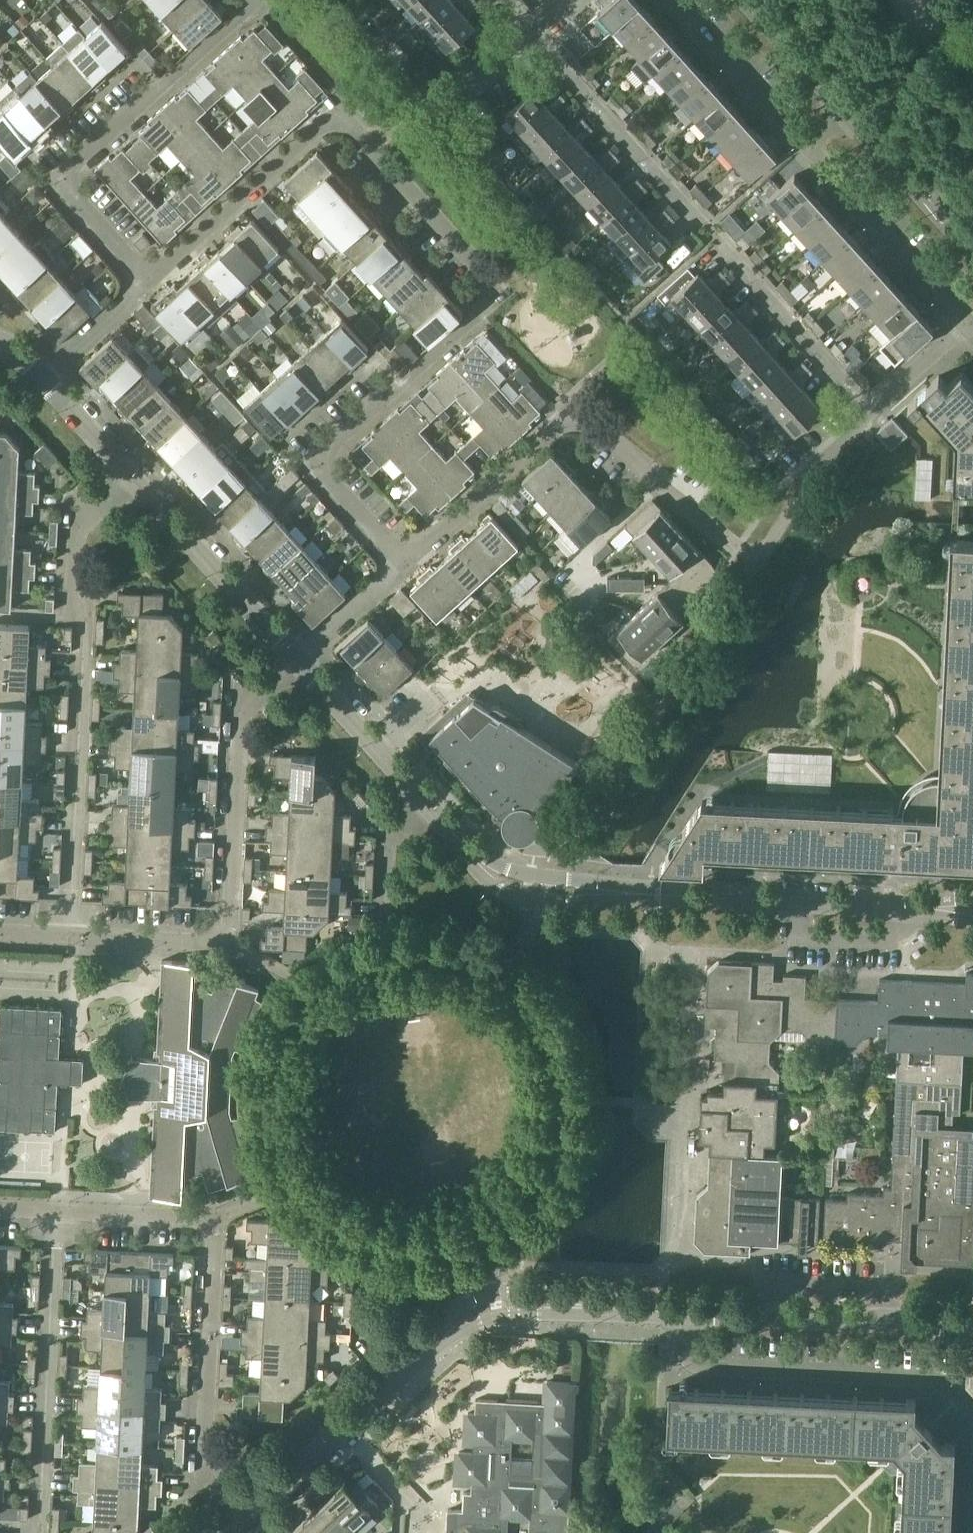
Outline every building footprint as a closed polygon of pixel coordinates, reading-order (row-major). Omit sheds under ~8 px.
[(100,9),(101,8),(108,1),(107,0),(92,0),(100,9)] [(162,13),(177,0),(150,0),(162,13)] [(176,29),(205,3),(203,0),(177,0),(162,13),(176,29)] [(421,18),(442,0),(410,0),(407,3),(421,18)] [(421,19),(412,26),(426,42),(435,34),(434,33),(472,0),(461,0),(463,3),(459,7),(453,0),(442,0),(421,18),(421,19)] [(477,0),(472,0),(434,33),(435,34),(449,49),(475,25),(464,13),(468,9),(470,11),(479,3),(477,0)] [(635,7),(640,3),(638,0),(596,0),(603,7),(581,27),(596,44),(614,27),(613,27),(635,7)] [(118,8),(111,1),(103,9),(110,16),(118,8)] [(223,16),(217,8),(213,12),(205,3),(176,29),(191,45),(223,16)] [(614,27),(627,42),(654,18),(640,3),(635,7),(613,27),(614,27)] [(53,16),(47,11),(40,17),(45,23),(53,16)] [(24,14),(16,21),(22,27),(29,20),(24,14)] [(126,37),(133,30),(123,18),(116,24),(115,25),(126,37)] [(641,57),(668,33),(654,18),(627,42),(641,57)] [(103,20),(86,35),(85,36),(112,65),(122,56),(125,60),(132,53),(103,20)] [(21,30),(15,23),(9,29),(15,36),(21,30)] [(228,48),(262,86),(277,73),(263,58),(273,49),(276,52),(284,44),(266,24),(258,32),(255,29),(244,39),(241,36),(228,48)] [(112,65),(85,36),(86,35),(79,28),(63,43),(99,83),(106,77),(103,73),(112,65)] [(391,39),(383,30),(375,36),(383,45),(391,39)] [(645,82),(655,73),(655,72),(681,48),(668,33),(641,57),(631,67),(645,82)] [(136,48),(144,57),(151,52),(142,42),(136,48)] [(573,64),(579,59),(563,42),(557,48),(573,64)] [(54,64),(54,65),(80,94),(90,85),(93,88),(99,83),(63,43),(48,57),(54,64)] [(262,86),(228,48),(214,61),(216,64),(206,73),(216,85),(208,93),(215,101),(233,85),(247,100),(262,86)] [(655,73),(668,87),(695,63),(681,48),(655,72),(655,73)] [(151,52),(144,57),(152,66),(159,61),(151,52)] [(592,56),(584,64),(585,65),(592,73),(602,63),(596,57),(592,56)] [(668,87),(682,103),(709,78),(695,63),(668,87)] [(38,79),(67,112),(74,106),(71,102),(80,94),(54,65),(38,79)] [(579,70),(587,79),(592,73),(585,65),(579,70)] [(290,88),(277,73),(262,86),(296,124),(310,111),(307,109),(318,99),(315,96),(324,88),(305,68),(297,76),(299,79),(290,88)] [(67,112),(38,79),(32,71),(15,87),(48,123),(58,114),(61,118),(67,112)] [(595,88),(601,83),(592,73),(587,79),(595,88)] [(682,103),(696,118),(723,94),(709,78),(682,103)] [(242,131),(263,153),(296,124),(262,86),(247,100),(248,100),(244,103),(257,117),(242,131)] [(48,123),(15,87),(0,100),(0,102),(6,108),(5,108),(35,141),(42,135),(39,131),(48,123)] [(540,97),(533,89),(507,113),(509,116),(502,123),(514,136),(521,129),(560,93),(555,87),(546,95),(544,93),(540,97)] [(179,99),(176,96),(162,109),(196,146),(211,133),(197,118),(215,101),(208,93),(200,100),(189,89),(179,99)] [(534,144),(561,120),(550,108),(555,104),(557,106),(566,99),(560,93),(521,129),(514,136),(513,137),(527,152),(535,144),(534,144)] [(736,109),(723,94),(696,118),(709,133),(736,109)] [(607,100),(614,109),(620,103),(612,95),(607,100)] [(623,118),(629,112),(620,103),(614,109),(623,118)] [(35,141),(5,108),(0,113),(0,135),(19,156),(35,141)] [(196,146),(162,109),(149,121),(151,123),(140,133),(143,136),(134,144),(142,153),(149,161),(167,144),(181,159),(196,146)] [(750,124),(736,109),(709,133),(723,148),(750,124)] [(534,144),(535,144),(548,159),(588,123),(583,118),(574,126),(577,128),(572,132),(561,120),(534,144)] [(588,123),(548,159),(562,175),(589,151),(578,139),(582,135),(584,137),(593,129),(588,123)] [(635,130),(643,138),(649,133),(640,124),(635,130)] [(723,148),(737,163),(764,139),(750,124),(723,148)] [(196,146),(231,184),(245,172),(244,171),(263,153),(242,131),(224,147),(211,133),(196,146)] [(651,147),(657,142),(649,133),(643,138),(651,147)] [(778,155),(764,139),(737,163),(751,179),(778,155)] [(621,149),(615,143),(610,148),(615,153),(615,154),(621,149)] [(113,158),(110,155),(96,168),(130,205),(145,192),(131,177),(141,168),(144,172),(153,165),(149,161),(142,153),(134,144),(126,151),(124,148),(113,158)] [(214,194),(217,197),(231,184),(196,146),(181,159),(195,174),(176,190),(184,199),(193,191),(204,203),(214,194)] [(562,175),(576,190),(615,153),(610,148),(602,156),(604,158),(599,162),(589,151),(562,175)] [(300,197),(330,170),(333,167),(318,151),(286,181),(300,197)] [(497,151),(494,154),(486,161),(495,172),(507,162),(497,151)] [(4,167),(13,159),(8,153),(0,160),(0,162),(4,167)] [(576,190),(589,205),(616,181),(605,169),(610,165),(612,168),(621,159),(615,154),(615,153),(576,190)] [(663,160),(671,168),(677,163),(668,154),(663,160)] [(685,172),(684,171),(690,166),(682,158),(677,163),(671,168),(679,177),(685,172)] [(333,167),(330,170),(300,197),(315,213),(348,183),(333,167)] [(21,168),(12,176),(24,190),(34,182),(22,168),(21,168)] [(769,199),(783,215),(810,191),(796,175),(769,199)] [(589,205),(603,220),(643,184),(637,178),(629,186),(631,188),(626,192),(616,181),(589,205)] [(315,213),(329,229),(330,229),(359,203),(350,193),(354,190),(348,183),(315,213)] [(26,193),(35,203),(45,194),(36,184),(26,193)] [(648,189),(643,184),(603,220),(617,235),(643,211),(632,199),(637,195),(639,197),(648,189)] [(691,189),(699,198),(704,192),(696,184),(691,189)] [(130,205),(164,244),(179,231),(176,228),(187,219),(176,206),(184,199),(176,190),(158,207),(145,192),(130,205)] [(783,215),(797,230),(824,206),(810,191),(783,215)] [(704,192),(699,198),(707,207),(713,201),(704,192)] [(4,215),(3,214),(11,207),(0,195),(0,219),(4,215)] [(265,199),(253,209),(268,226),(276,219),(280,215),(265,199)] [(344,245),(377,216),(371,209),(367,212),(359,203),(330,229),(329,229),(323,234),(338,250),(344,245)] [(837,220),(824,206),(797,230),(810,245),(837,220)] [(648,216),(643,211),(617,235),(608,242),(622,257),(670,214),(665,208),(656,217),(652,212),(648,216)] [(731,212),(721,221),(727,228),(738,219),(731,212)] [(675,219),(670,214),(622,257),(645,282),(664,265),(656,256),(671,242),(660,229),(664,225),(666,228),(675,219)] [(4,215),(0,219),(0,246),(18,230),(4,215)] [(344,245),(358,261),(388,234),(379,225),(383,222),(377,216),(344,245)] [(65,241),(77,230),(65,217),(53,228),(65,241)] [(240,225),(233,231),(263,264),(280,248),(253,219),(243,228),(240,225)] [(283,243),(289,236),(290,235),(276,219),(268,226),(283,243)] [(746,230),(754,240),(766,229),(757,219),(746,230)] [(810,245),(824,260),(851,235),(837,220),(810,245)] [(18,230),(0,246),(0,269),(3,273),(33,246),(18,230)] [(556,239),(564,248),(568,252),(577,243),(565,230),(556,239)] [(230,240),(220,249),(247,278),(263,264),(233,231),(227,236),(230,240)] [(135,241),(143,250),(152,242),(144,233),(135,241)] [(396,244),(388,234),(358,261),(372,276),(405,247),(399,241),(396,244)] [(737,241),(745,250),(751,244),(743,235),(737,241)] [(824,260),(838,275),(865,251),(851,235),(824,260)] [(283,243),(297,259),(304,252),(289,236),(283,243)] [(40,239),(33,246),(3,273),(12,283),(9,286),(14,291),(47,262),(54,255),(40,239)] [(585,254),(578,245),(569,253),(576,262),(585,254)] [(411,253),(405,247),(372,276),(387,293),(417,266),(408,256),(411,253)] [(231,293),(247,278),(220,249),(211,257),(208,253),(200,260),(231,293)] [(758,265),(764,259),(757,250),(750,256),(758,265)] [(878,266),(865,251),(838,275),(852,290),(878,266)] [(312,275),(318,269),(304,252),(297,259),(312,275)] [(590,259),(581,267),(588,275),(598,267),(590,259)] [(758,265),(766,274),(772,269),(764,259),(758,265)] [(215,307),(231,293),(200,260),(194,266),(198,269),(188,278),(215,307)] [(62,278),(47,262),(14,291),(21,299),(24,296),(32,305),(62,278)] [(97,275),(104,268),(100,262),(92,269),(97,275)] [(402,309),(435,280),(429,273),(426,276),(417,266),(387,293),(402,309)] [(731,271),(726,266),(721,271),(726,276),(731,271)] [(852,290),(865,305),(892,281),(878,266),(852,290)] [(687,312),(726,276),(721,271),(712,279),(714,281),(710,285),(699,272),(696,275),(689,267),(659,295),(680,318),(687,312)] [(327,278),(318,269),(312,275),(320,284),(327,278)] [(737,277),(731,271),(726,276),(731,282),(737,277)] [(687,312),(701,327),(727,303),(716,291),(720,287),(723,290),(731,282),(726,276),(687,312)] [(77,295),(62,278),(32,305),(41,314),(38,318),(44,325),(77,295)] [(199,321),(215,307),(188,278),(179,286),(176,283),(169,289),(199,321)] [(402,309),(416,325),(449,295),(435,280),(402,309)] [(777,287),(784,295),(791,290),(783,281),(777,287)] [(906,296),(892,281),(865,305),(879,320),(906,296)] [(335,300),(345,292),(335,282),(326,290),(335,300)] [(290,298),(281,288),(268,299),(278,310),(290,298)] [(199,321),(169,289),(153,304),(189,344),(205,329),(199,322),(199,321)] [(791,290),(784,295),(793,305),(799,300),(791,290)] [(313,304),(304,294),(298,300),(307,310),(313,304)] [(59,341),(62,338),(91,311),(95,315),(106,305),(99,298),(88,308),(77,295),(44,325),(59,341)] [(464,312),(458,305),(449,295),(416,325),(432,342),(464,312)] [(759,302),(754,296),(749,301),(754,306),(759,302)] [(919,311),(906,296),(879,320),(870,329),(883,344),(893,335),(915,315),(919,311)] [(348,299),(340,305),(347,313),(349,315),(356,308),(348,299)] [(273,318),(270,315),(276,310),(268,301),(252,316),(262,327),(263,327),(270,320),(273,318)] [(714,342),(754,306),(749,301),(740,309),(742,311),(738,315),(727,303),(701,327),(714,342)] [(152,333),(153,332),(162,324),(163,323),(147,306),(137,316),(152,333)] [(714,342),(728,358),(754,333),(743,321),(748,317),(750,319),(759,312),(754,306),(714,342)] [(280,314),(281,315),(288,322),(294,316),(287,308),(280,314)] [(368,311),(355,322),(361,328),(373,317),(368,311)] [(934,328),(919,311),(915,315),(893,335),(883,344),(881,346),(896,363),(934,328)] [(248,312),(233,326),(245,339),(251,334),(252,336),(262,327),(252,316),(248,312)] [(804,318),(811,326),(817,321),(810,312),(804,318)] [(343,318),(326,333),(356,366),(362,360),(359,356),(369,347),(343,318)] [(270,320),(263,327),(269,334),(277,327),(270,320)] [(817,321),(811,326),(819,336),(826,330),(817,321)] [(161,342),(171,333),(162,324),(153,332),(161,342)] [(268,334),(262,327),(252,336),(259,343),(268,334)] [(236,330),(226,338),(235,348),(244,340),(236,330)] [(742,373),(781,336),(776,331),(767,339),(769,341),(765,345),(754,333),(728,358),(741,372),(742,373)] [(326,333),(310,348),(336,377),(346,368),(349,371),(356,366),(326,333)] [(465,348),(451,361),(486,400),(501,386),(486,370),(495,362),(498,365),(507,357),(486,334),(467,351),(465,348)] [(90,375),(96,383),(129,353),(129,352),(114,336),(81,366),(90,375)] [(755,387),(755,388),(781,363),(771,352),(775,348),(777,350),(786,342),(781,336),(742,373),(741,372),(730,382),(744,397),(747,394),(755,387)] [(168,347),(182,362),(190,355),(176,339),(168,347)] [(376,345),(384,354),(390,348),(382,339),(376,345)] [(405,340),(400,344),(399,342),(395,346),(409,361),(412,359),(413,360),(419,355),(405,340)] [(129,352),(129,353),(96,383),(103,389),(106,386),(115,396),(144,369),(143,369),(151,362),(156,356),(142,341),(136,346),(129,352)] [(830,348),(838,357),(844,352),(836,343),(830,348)] [(854,343),(844,352),(852,361),(859,355),(862,352),(854,343)] [(248,344),(240,351),(249,360),(256,353),(248,344)] [(391,350),(390,348),(384,354),(399,371),(409,363),(395,347),(391,350)] [(310,348),(294,362),(324,395),(330,389),(327,385),(336,377),(310,348)] [(214,351),(204,360),(212,368),(221,360),(214,351)] [(844,352),(838,357),(846,366),(852,361),(844,352)] [(191,357),(181,366),(189,375),(199,367),(191,357)] [(423,397),(431,405),(453,429),(486,400),(451,361),(437,373),(440,376),(429,386),(432,389),(423,397)] [(769,403),(808,367),(803,361),(794,369),(796,372),(792,376),(781,363),(755,388),(755,387),(747,394),(761,410),(769,402),(769,403)] [(294,362),(278,377),(305,406),(314,397),(317,401),(324,395),(294,362)] [(223,366),(216,373),(223,381),(230,375),(223,366)] [(769,403),(783,418),(809,394),(798,382),(801,378),(804,381),(813,372),(808,367),(769,403)] [(869,381),(858,368),(852,373),(863,386),(869,381)] [(158,384),(144,369),(115,396),(123,405),(119,408),(125,414),(158,384)] [(909,403),(916,411),(924,404),(927,407),(928,406),(927,405),(931,402),(963,437),(960,486),(972,487),(972,383),(962,371),(948,385),(939,375),(932,382),(909,403)] [(278,377),(262,391),(292,423),(298,418),(295,414),(305,406),(278,377)] [(520,388),(523,392),(513,400),(501,386),(486,400),(520,437),(533,424),(531,421),(542,412),(539,408),(547,400),(538,390),(541,387),(533,379),(530,382),(529,380),(520,388)] [(285,430),(292,423),(262,391),(255,383),(239,398),(272,435),(282,426),(285,430)] [(173,401),(158,384),(125,414),(131,421),(135,418),(143,427),(173,401)] [(225,412),(229,409),(235,403),(223,390),(213,398),(225,412)] [(815,401),(809,394),(783,418),(797,434),(836,398),(831,391),(822,399),(820,397),(815,401)] [(520,437),(486,400),(453,429),(473,451),(481,444),(493,456),(503,446),(506,449),(520,437)] [(187,417),(173,401),(143,427),(152,437),(148,440),(154,446),(187,417)] [(420,459),(453,429),(431,405),(423,413),(412,401),(401,411),(399,408),(385,421),(420,459)] [(235,403),(229,409),(225,412),(236,424),(245,415),(235,403)] [(20,453),(21,448),(7,433),(0,432),(1,413),(0,413),(0,452),(20,453)] [(202,433),(187,417),(154,446),(160,453),(164,450),(172,459),(202,433)] [(877,433),(882,439),(892,450),(909,434),(893,418),(877,433)] [(243,425),(251,434),(257,428),(249,420),(243,425)] [(405,472),(420,459),(385,421),(372,433),(374,436),(363,445),(374,458),(366,465),(373,473),(391,457),(405,472)] [(473,451),(453,429),(420,459),(454,496),(468,484),(465,481),(476,471),(465,459),(473,451)] [(754,441),(744,430),(736,437),(740,443),(746,449),(754,441)] [(216,449),(202,433),(172,459),(181,469),(178,472),(183,478),(216,449)] [(189,485),(198,494),(201,491),(231,465),(239,458),(224,442),(216,449),(183,478),(189,485)] [(36,451),(49,466),(58,458),(45,443),(36,451)] [(0,452),(0,491),(41,493),(41,485),(36,485),(36,473),(19,472),(20,453),(0,452)] [(537,493),(538,495),(571,465),(565,458),(561,462),(553,452),(524,479),(526,482),(519,488),(530,500),(537,493)] [(231,465),(201,491),(198,494),(213,511),(245,481),(253,474),(239,458),(231,465)] [(933,458),(918,458),(917,458),(917,469),(915,498),(931,499),(933,458)] [(454,496),(420,459),(405,472),(418,486),(400,503),(407,511),(416,503),(427,515),(437,506),(440,509),(454,496)] [(577,472),(571,465),(538,495),(553,511),(582,485),(573,475),(577,472)] [(293,467),(277,482),(285,491),(301,476),(293,467)] [(222,514),(230,524),(260,497),(245,481),(213,511),(219,517),(222,514)] [(298,491),(303,497),(312,489),(307,483),(298,491)] [(553,511),(568,527),(600,498),(594,491),(591,494),(582,485),(553,511)] [(494,507),(507,523),(508,523),(516,516),(515,515),(507,506),(518,496),(509,487),(499,497),(501,499),(502,500),(494,507)] [(0,491),(0,530),(17,530),(18,512),(34,513),(35,500),(40,500),(41,493),(0,491)] [(321,498),(315,491),(312,494),(318,501),(321,498)] [(274,513),(260,497),(230,524),(239,533),(235,536),(241,542),(274,513)] [(560,534),(575,551),(612,517),(603,507),(606,504),(600,498),(568,527),(560,534)] [(626,525),(653,555),(681,529),(654,499),(626,525)] [(331,510),(325,515),(330,520),(335,515),(331,510)] [(288,529),(274,513),(241,542),(247,549),(251,546),(259,555),(288,529)] [(486,523),(476,531),(502,561),(519,545),(490,513),(482,519),(486,523)] [(516,514),(515,515),(516,516),(508,523),(521,538),(531,530),(516,514)] [(337,534),(337,533),(345,526),(336,516),(327,523),(337,534)] [(51,520),(51,532),(59,532),(59,521),(51,520)] [(303,545),(288,529),(259,555),(268,565),(264,568),(270,574),(303,545)] [(708,558),(681,529),(653,555),(674,578),(680,584),(708,558)] [(0,530),(0,568),(36,570),(37,562),(32,562),(32,549),(16,548),(17,530),(0,530)] [(487,575),(502,561),(476,531),(467,540),(463,536),(457,542),(487,575)] [(58,544),(59,532),(51,532),(50,544),(58,544)] [(660,866),(705,869),(706,852),(719,852),(890,861),(891,861),(972,865),(972,541),(958,540),(946,779),(936,778),(931,779),(927,780),(923,782),(919,784),(915,787),(912,791),(909,794),(907,798),(905,803),(904,807),(903,811),(903,817),(699,807),(671,850),(660,866)] [(599,549),(604,555),(613,547),(608,541),(599,549)] [(454,552),(444,560),(471,589),(487,575),(457,542),(450,548),(454,552)] [(280,578),(288,587),(317,561),(303,545),(270,574),(276,581),(280,578)] [(593,562),(595,564),(604,555),(599,549),(594,553),(593,562)] [(680,584),(674,578),(668,584),(693,613),(714,580),(716,575),(716,569),(713,563),(708,558),(680,584)] [(455,604),(471,589),(444,560),(435,568),(432,564),(425,571),(455,604)] [(332,577),(317,561),(288,587),(297,597),(293,600),(299,606),(332,577)] [(0,568),(0,607),(13,608),(14,589),(30,590),(31,577),(36,577),(36,570),(0,568)] [(438,619),(455,604),(425,571),(418,576),(422,580),(412,590),(438,619)] [(506,596),(514,604),(538,582),(530,573),(506,596)] [(347,594),(332,577),(299,606),(314,623),(347,594)] [(620,577),(608,577),(608,589),(620,589),(620,577)] [(620,577),(620,589),(632,590),(632,577),(620,577)] [(693,613),(668,584),(639,610),(665,639),(693,613)] [(390,599),(405,616),(417,605),(402,589),(390,599)] [(140,614),(139,632),(161,633),(183,635),(184,629),(170,613),(163,613),(164,594),(119,592),(119,600),(124,600),(124,613),(140,614)] [(56,598),(48,598),(47,610),(55,610),(56,598)] [(581,617),(586,623),(595,615),(590,609),(581,617)] [(665,639),(639,610),(609,637),(635,666),(665,639)] [(105,619),(98,618),(97,630),(105,630),(105,619)] [(347,652),(356,662),(385,636),(369,618),(337,648),(343,655),(347,652)] [(7,664),(9,625),(0,624),(0,664),(7,664)] [(31,626),(9,625),(7,664),(51,666),(51,659),(47,659),(47,646),(30,645),(31,626)] [(73,628),(66,628),(65,639),(72,640),(73,628)] [(104,642),(105,630),(97,630),(97,642),(104,642)] [(208,635),(217,645),(222,639),(214,630),(208,635)] [(159,671),(161,633),(139,632),(138,650),(122,650),(121,662),(116,662),(115,669),(159,671)] [(183,635),(161,633),(159,671),(203,674),(204,666),(199,666),(199,653),(182,652),(183,635)] [(399,651),(385,636),(356,662),(364,671),(360,674),(366,681),(399,651)] [(414,667),(399,651),(366,681),(372,687),(376,684),(385,694),(414,667)] [(7,664),(5,703),(27,704),(28,685),(45,686),(45,673),(51,674),(51,666),(7,664)] [(136,709),(157,710),(159,671),(115,669),(115,677),(120,677),(120,690),(136,691),(136,709)] [(159,671),(157,710),(179,711),(180,693),(197,693),(198,681),(203,681),(203,674),(159,671)] [(470,693),(422,736),(432,746),(436,742),(449,757),(444,761),(456,773),(460,769),(474,784),(469,788),(481,801),(485,797),(497,810),(493,814),(512,835),(518,842),(528,842),(533,834),(534,834),(546,815),(540,809),(552,791),(558,795),(565,785),(579,763),(521,726),(525,721),(500,705),(499,704),(498,704),(496,704),(495,704),(494,704),(493,705),(492,705),(491,706),(470,693)] [(27,722),(27,704),(5,703),(3,741),(47,743),(48,736),(42,735),(43,723),(27,722)] [(100,719),(101,707),(93,707),(93,719),(100,719)] [(112,746),(156,748),(157,710),(136,709),(135,727),(118,726),(117,739),(112,739),(112,746)] [(157,710),(156,748),(200,751),(200,743),(195,743),(195,730),(179,729),(179,711),(157,710)] [(205,724),(213,724),(213,713),(205,712),(205,724)] [(3,741),(1,779),(24,780),(24,762),(41,763),(42,750),(47,750),(47,743),(3,741)] [(132,786),(154,787),(156,748),(112,746),(111,753),(116,754),(116,766),(133,767),(132,786)] [(156,748),(154,787),(176,788),(177,769),(193,770),(194,758),(199,758),(200,751),(156,748)] [(831,793),(833,756),(833,754),(769,751),(769,756),(769,764),(767,790),(831,793)] [(271,754),(271,762),(276,762),(276,775),(292,776),(291,794),(314,795),(336,796),(336,790),(323,775),(316,775),(317,756),(271,754)] [(90,772),(89,784),(97,784),(97,783),(97,772),(90,772)] [(108,772),(97,772),(97,783),(108,783),(108,772)] [(0,805),(0,818),(43,820),(44,813),(39,813),(39,800),(23,799),(24,780),(1,779),(0,805)] [(250,780),(249,792),(257,792),(257,780),(250,780)] [(96,796),(97,784),(89,784),(89,795),(96,796)] [(108,823),(152,826),(154,787),(132,786),(131,804),(114,803),(113,816),(108,816),(108,823)] [(154,787),(152,826),(196,828),(196,821),(191,820),(191,807),(175,807),(176,788),(154,787)] [(257,792),(249,792),(249,804),(256,804),(257,792)] [(369,801),(361,792),(355,797),(363,806),(369,801)] [(312,833),(314,795),(291,794),(291,812),(274,811),(273,824),(268,824),(268,831),(312,833)] [(335,814),(336,796),(314,795),(312,833),(356,836),(356,829),(351,828),(352,815),(335,814)] [(20,858),(21,839),(37,840),(38,827),(43,828),(43,820),(0,818),(0,857),(20,858)] [(128,863),(150,864),(152,826),(108,823),(107,831),(112,831),(112,844),(129,845),(128,863)] [(152,826),(150,864),(172,865),(173,847),(190,848),(190,835),(195,835),(196,828),(152,826)] [(288,871),(310,872),(312,833),(268,831),(267,839),(273,839),(272,852),(289,853),(288,871)] [(312,833),(310,872),(332,873),(333,855),(350,856),(350,843),(356,843),(356,836),(312,833)] [(55,848),(54,859),(62,860),(62,848),(55,848)] [(86,849),(85,861),(93,861),(94,849),(86,849)] [(207,855),(207,867),(214,867),(215,855),(207,855)] [(40,897),(40,890),(35,889),(35,877),(19,876),(20,858),(0,857),(0,896),(40,897)] [(246,857),(245,868),(253,869),(253,857),(246,857)] [(253,857),(253,866),(261,867),(261,857),(253,857)] [(61,871),(62,860),(54,859),(53,871),(61,871)] [(92,873),(93,861),(85,861),(85,873),(92,873)] [(104,901),(148,903),(150,864),(128,863),(127,881),(110,880),(109,893),(104,893),(104,901)] [(171,883),(172,865),(150,864),(148,903),(192,905),(192,897),(187,897),(188,884),(171,883)] [(214,879),(214,867),(207,867),(206,879),(214,879)] [(253,869),(245,868),(245,880),(252,881),(253,869)] [(286,909),(308,910),(310,872),(288,871),(287,889),(270,888),(270,901),(264,901),(264,909),(286,910),(286,909)] [(332,873),(310,872),(308,910),(330,912),(352,913),(352,905),(347,905),(348,892),(331,891),(332,873)] [(251,907),(244,907),(243,919),(251,919),(251,907)] [(308,910),(286,909),(286,910),(285,927),(268,926),(268,939),(262,939),(262,947),(285,948),(305,949),(307,949),(308,931),(315,931),(330,918),(330,912),(308,910)] [(349,928),(365,929),(366,917),(350,916),(349,928)] [(285,948),(284,958),(305,959),(305,949),(285,948)] [(220,973),(214,989),(213,990),(194,982),(195,962),(162,961),(158,1052),(161,1052),(161,1060),(149,1059),(132,1057),(124,1077),(130,1097),(147,1097),(159,1097),(158,1105),(155,1105),(151,1197),(184,1198),(185,1178),(204,1172),(210,1190),(250,1177),(248,1170),(256,1167),(250,1154),(245,1138),(243,1129),(241,1116),(233,1117),(231,1110),(233,1055),(236,1048),(244,1050),(247,1040),(250,1032),(254,1021),(264,1001),(257,997),(260,989),(220,973)] [(709,971),(706,1026),(717,1026),(717,1036),(716,1059),(726,1059),(725,1080),(741,1080),(740,1086),(754,1087),(754,1091),(779,1092),(780,1072),(770,1061),(771,1040),(782,1030),(802,1031),(813,1042),(835,1043),(838,999),(815,998),(806,998),(807,976),(785,975),(784,981),(774,980),(775,964),(720,961),(709,971)] [(878,1035),(889,1035),(888,1046),(899,1046),(897,1080),(963,1083),(963,1080),(964,1049),(972,1050),(972,974),(967,973),(967,984),(880,980),(879,1001),(878,1035)] [(838,999),(835,1043),(858,1044),(869,1034),(878,1035),(879,1001),(840,999),(838,999)] [(0,1022),(0,1132),(56,1134),(59,1085),(83,1086),(84,1062),(60,1061),(62,1012),(1,1009),(0,1022)] [(702,1094),(700,1138),(701,1138),(711,1139),(711,1144),(711,1149),(711,1150),(712,1150),(764,1152),(766,1152),(766,1151),(766,1147),(766,1143),(777,1143),(779,1092),(754,1091),(754,1087),(740,1086),(741,1080),(725,1080),(724,1090),(708,1089),(708,1091),(708,1094),(703,1094),(702,1094)] [(894,1148),(893,1159),(959,1162),(960,1135),(953,1135),(954,1113),(961,1113),(963,1085),(963,1083),(897,1080),(897,1085),(897,1088),(894,1148)] [(824,1243),(883,1246),(883,1239),(908,1240),(912,1240),(911,1254),(915,1258),(918,1262),(969,1265),(972,1261),(972,1136),(960,1135),(959,1162),(893,1159),(892,1188),(885,1188),(884,1195),(848,1193),(848,1200),(826,1199),(824,1243)] [(813,1155),(813,1156),(834,1157),(835,1157),(836,1145),(835,1145),(814,1144),(813,1148),(813,1155)] [(859,1146),(859,1158),(860,1158),(881,1159),(882,1147),(860,1146),(859,1146)] [(710,1151),(709,1186),(697,1196),(695,1240),(706,1252),(751,1254),(752,1240),(780,1241),(782,1197),(784,1155),(710,1151)] [(782,1197),(780,1241),(819,1243),(821,1199),(782,1197)] [(269,1242),(268,1259),(268,1260),(291,1261),(313,1262),(313,1261),(313,1256),(299,1241),(293,1241),(294,1222),(248,1219),(248,1228),(253,1228),(252,1241),(269,1242)] [(227,1245),(226,1258),(234,1258),(234,1246),(227,1245)] [(16,1268),(16,1255),(22,1255),(22,1247),(0,1246),(0,1267),(16,1268)] [(129,1291),(131,1252),(86,1250),(86,1258),(91,1259),(90,1271),(107,1272),(106,1290),(129,1291)] [(151,1292),(151,1274),(168,1275),(169,1262),(174,1263),(175,1254),(131,1252),(129,1291),(151,1292)] [(289,1299),(291,1261),(268,1260),(268,1259),(247,1258),(246,1266),(251,1267),(251,1279),(267,1280),(266,1298),(289,1299)] [(335,1262),(313,1261),(313,1262),(291,1261),(289,1299),(311,1300),(312,1282),(328,1283),(329,1270),(334,1271),(335,1262)] [(33,1275),(33,1287),(40,1287),(41,1275),(33,1275)] [(65,1276),(64,1288),(72,1288),(72,1277),(65,1276)] [(83,1288),(83,1282),(79,1278),(72,1277),(72,1288),(83,1288)] [(186,1282),(185,1294),(193,1294),(193,1282),(186,1282)] [(225,1284),(224,1296),(232,1297),(232,1285),(225,1284)] [(40,1299),(40,1287),(33,1287),(32,1299),(40,1299)] [(71,1300),(72,1288),(64,1288),(64,1300),(71,1300)] [(127,1330),(129,1291),(106,1290),(105,1308),(89,1308),(88,1320),(83,1320),(82,1328),(127,1330)] [(346,1290),(345,1302),(353,1303),(354,1291),(346,1290)] [(150,1311),(151,1292),(129,1291),(127,1330),(171,1332),(171,1324),(166,1324),(167,1311),(150,1311)] [(193,1294),(185,1294),(185,1306),(192,1306),(193,1294)] [(231,1308),(232,1297),(224,1296),(224,1308),(231,1308)] [(243,1336),(287,1338),(289,1299),(266,1298),(266,1317),(249,1316),(248,1328),(243,1328),(243,1336)] [(311,1300),(289,1299),(287,1338),(331,1340),(331,1332),(326,1332),(326,1319),(310,1319),(311,1300)] [(352,1314),(353,1303),(345,1302),(345,1314),(352,1314)] [(18,1325),(19,1317),(14,1317),(14,1304),(0,1303),(0,1324),(18,1325)] [(0,1324),(0,1344),(12,1345),(13,1332),(18,1332),(18,1325),(0,1324)] [(103,1349),(102,1367),(125,1368),(127,1330),(82,1328),(82,1335),(87,1335),(87,1348),(103,1349)] [(171,1332),(127,1330),(125,1368),(147,1369),(148,1351),(164,1352),(165,1339),(170,1339),(171,1332)] [(264,1357),(263,1375),(285,1376),(287,1338),(243,1336),(242,1343),(247,1343),(247,1356),(264,1357)] [(287,1338),(285,1376),(307,1377),(308,1359),(325,1360),(325,1347),(330,1347),(331,1340),(287,1338)] [(61,1354),(60,1365),(68,1366),(68,1354),(61,1354)] [(182,1359),(181,1371),(189,1371),(189,1360),(182,1359)] [(221,1361),(220,1373),(228,1373),(228,1361),(221,1361)] [(67,1378),(68,1366),(60,1365),(60,1377),(67,1378)] [(79,1397),(79,1405),(123,1407),(125,1368),(102,1367),(101,1386),(85,1385),(84,1398),(79,1397)] [(125,1368),(123,1407),(167,1409),(167,1402),(162,1402),(163,1389),(146,1388),(147,1369),(125,1368)] [(340,1376),(335,1370),(326,1378),(331,1384),(340,1376)] [(189,1371),(181,1371),(181,1383),(188,1383),(189,1371)] [(227,1385),(228,1373),(220,1373),(220,1385),(227,1385)] [(291,1397),(307,1383),(307,1377),(285,1376),(263,1375),(262,1393),(245,1392),(244,1405),(239,1405),(239,1413),(284,1415),(285,1396),(291,1397)] [(14,1402),(15,1394),(10,1394),(10,1382),(0,1381),(0,1401),(14,1402)] [(570,1512),(571,1483),(573,1433),(576,1383),(548,1381),(547,1402),(476,1399),(476,1414),(469,1413),(467,1442),(474,1442),(473,1453),(460,1453),(458,1481),(472,1482),(472,1493),(464,1492),(464,1510),(448,1509),(447,1527),(450,1528),(450,1532),(509,1532),(510,1516),(531,1517),(530,1532),(569,1532),(570,1512)] [(670,1387),(668,1437),(881,1448),(880,1460),(880,1461),(884,1466),(886,1467),(930,1428),(916,1413),(917,1399),(907,1399),(907,1400),(909,1400),(908,1405),(673,1394),(673,1387),(670,1387)] [(0,1401),(0,1422),(8,1422),(9,1409),(14,1409),(14,1402),(0,1401)] [(99,1426),(99,1444),(121,1445),(123,1407),(79,1405),(78,1412),(83,1413),(83,1426),(99,1426)] [(167,1409),(123,1407),(121,1445),(143,1447),(144,1428),(161,1429),(161,1416),(166,1417),(167,1409)] [(886,1467),(887,1469),(890,1472),(893,1473),(905,1473),(902,1532),(946,1532),(950,1451),(954,1451),(954,1453),(956,1453),(956,1443),(943,1442),(930,1428),(886,1467)] [(26,1429),(25,1441),(33,1441),(33,1429),(26,1429)] [(64,1431),(57,1430),(56,1442),(64,1443),(64,1431)] [(178,1436),(178,1448),(185,1448),(186,1436),(178,1436)] [(32,1453),(33,1441),(25,1441),(24,1453),(32,1453)] [(63,1454),(64,1443),(56,1442),(56,1454),(63,1454)] [(75,1474),(75,1481),(119,1484),(121,1445),(99,1444),(98,1462),(81,1462),(80,1474),(75,1474)] [(121,1445),(119,1484),(163,1486),(163,1478),(158,1478),(159,1465),(142,1465),(143,1447),(121,1445)] [(185,1448),(178,1448),(177,1460),(184,1460),(185,1448)] [(11,1478),(11,1471),(6,1471),(6,1458),(0,1458),(0,1478),(11,1478)] [(0,1478),(0,1498),(5,1499),(5,1486),(10,1486),(11,1478),(0,1478)] [(119,1484),(75,1481),(74,1489),(79,1489),(79,1502),(96,1503),(95,1521),(117,1522),(119,1484)] [(356,1526),(372,1511),(379,1505),(358,1482),(351,1488),(346,1482),(329,1497),(356,1526)] [(163,1486),(119,1484),(117,1522),(139,1523),(140,1505),(157,1506),(157,1493),(163,1493),(163,1486)] [(313,1512),(332,1532),(348,1532),(356,1526),(329,1497),(313,1512)] [(53,1507),(52,1519),(60,1519),(61,1507),(53,1507)] [(313,1512),(297,1526),(303,1532),(332,1532),(313,1512)] [(164,1524),(169,1530),(178,1522),(173,1516),(164,1524)] [(60,1531),(60,1519),(52,1519),(52,1531),(60,1531)] [(139,1529),(139,1523),(117,1522),(95,1521),(94,1532),(135,1532),(139,1529)]
